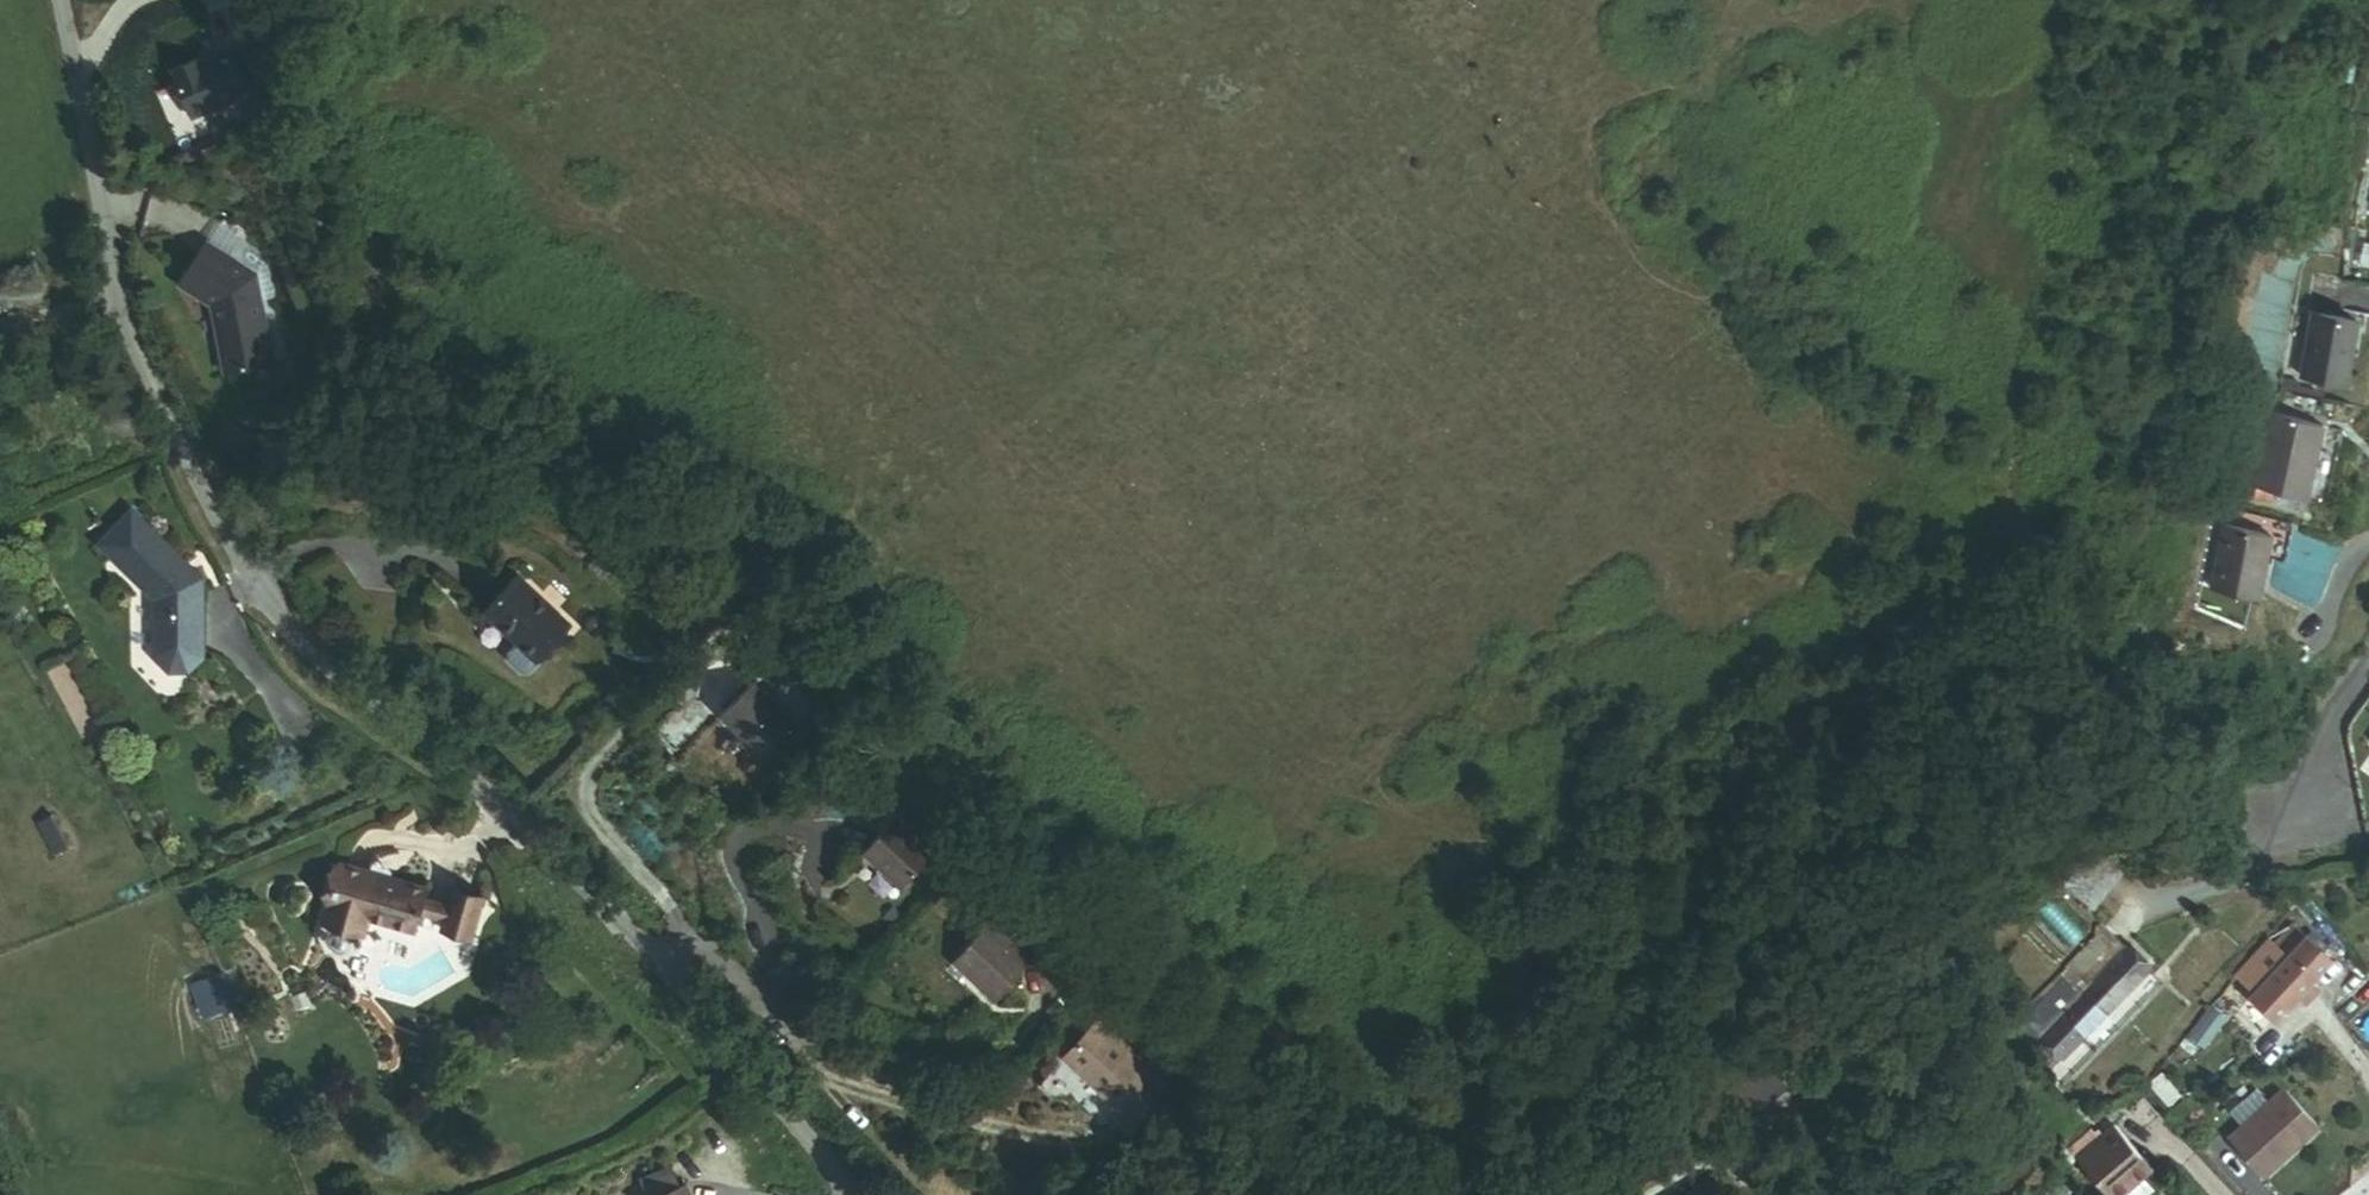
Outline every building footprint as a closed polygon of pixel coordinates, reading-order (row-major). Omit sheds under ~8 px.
[(240,45),(167,66),(181,116),(254,95),(240,45)] [(269,284),(203,240),(173,285),(227,321),(204,356),(242,380),(280,322),(255,305),(269,284)] [(33,308),(26,275),(0,280),(0,314),(33,308)] [(2312,380),(2356,388),(2368,323),(2324,315),(2312,380)] [(2245,486),(2297,495),(2312,420),(2259,410),(2245,486)] [(138,509),(100,547),(156,601),(160,601),(161,655),(177,670),(197,670),(212,654),(209,576),(204,575),(196,576),(188,568),(192,564),(138,509)] [(2226,593),(2272,602),(2284,538),(2238,530),(2226,593)] [(204,575),(192,564),(188,568),(196,576),(204,575)] [(500,603),(551,655),(586,621),(536,568),(500,603)] [(821,680),(789,650),(772,668),(804,698),(821,680)] [(766,739),(803,701),(770,669),(733,706),(766,739)] [(870,844),(909,879),(946,839),(907,803),(870,844)] [(426,898),(427,892),(390,884),(388,880),(378,878),(374,881),(340,873),(329,928),(369,936),(371,925),(418,934),(423,913),(449,919),(447,931),(476,937),(485,894),(455,887),(452,903),(426,898)] [(2027,934),(2050,942),(2062,912),(2038,904),(2027,934)] [(2132,943),(2111,922),(2016,1014),(2030,1043),(2044,1030),(2132,943)] [(999,1001),(1033,965),(991,925),(957,962),(999,1001)] [(2252,1002),(2275,1026),(2340,965),(2303,926),(2282,945),(2277,939),(2245,969),(2251,976),(2243,984),(2257,998),(2252,1002)] [(2044,1030),(2065,1051),(2153,964),(2132,943),(2044,1030)] [(190,980),(198,1017),(233,1010),(225,973),(190,980)] [(1144,1131),(1180,1094),(1110,1024),(1073,1061),(1144,1131)] [(1739,1121),(1788,1095),(1769,1060),(1720,1087),(1739,1121)] [(2230,1136),(2264,1175),(2323,1124),(2290,1085),(2230,1136)] [(2118,1119),(2082,1150),(2121,1194),(2143,1194),(2153,1186),(2141,1172),(2154,1161),(2118,1119)] [(1707,1175),(1682,1194),(1723,1194),(1707,1175)] [(637,1194),(667,1194),(669,1194),(663,1176),(634,1184),(637,1194)] [(2066,1183),(2054,1194),(2077,1194),(2066,1183)]
